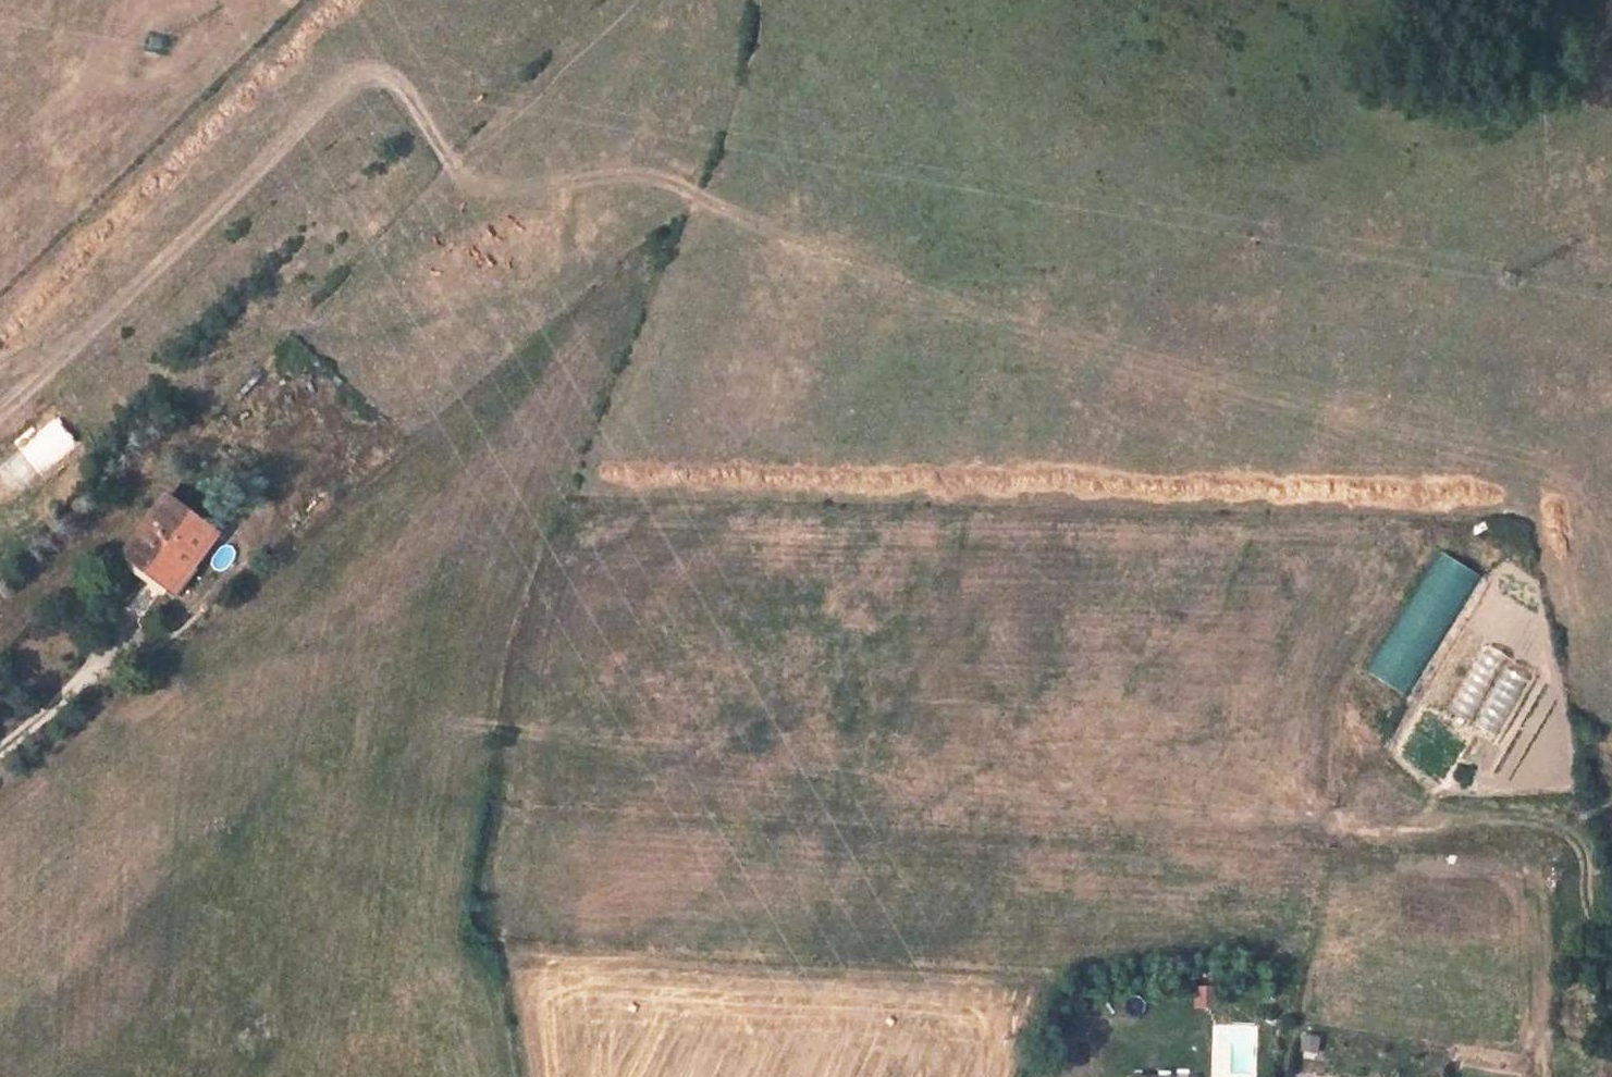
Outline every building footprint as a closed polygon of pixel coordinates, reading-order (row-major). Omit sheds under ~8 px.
[(17,493),(74,445),(53,420),(0,465),(0,473),(17,493)] [(168,494),(124,552),(170,586),(195,551),(200,555),(217,532),(168,494)] [(1437,551),(1366,673),(1407,697),(1478,575),(1437,551)]
